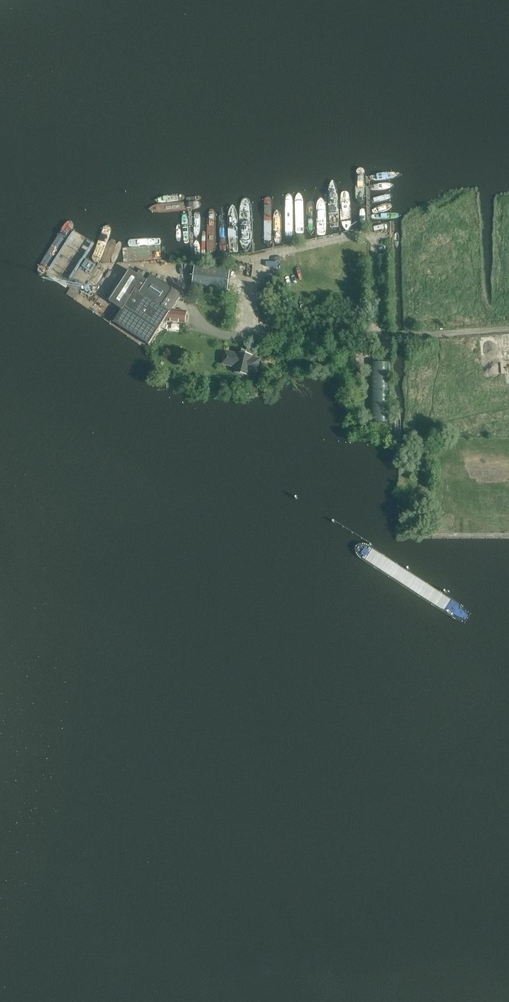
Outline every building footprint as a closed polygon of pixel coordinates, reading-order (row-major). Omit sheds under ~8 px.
[(195,266),(192,287),(222,290),(225,269),(195,266)] [(130,270),(110,301),(122,310),(114,323),(149,345),(165,321),(173,322),(175,324),(177,324),(179,323),(186,324),(187,312),(172,310),(182,295),(145,271),(144,274),(140,271),(137,275),(130,270)] [(236,367),(235,373),(248,376),(249,371),(257,372),(260,359),(252,358),(253,356),(240,353),(239,356),(235,355),(235,353),(225,351),(223,361),(229,362),(228,365),(236,367)] [(391,363),(369,363),(369,423),(391,423),(391,363)]
